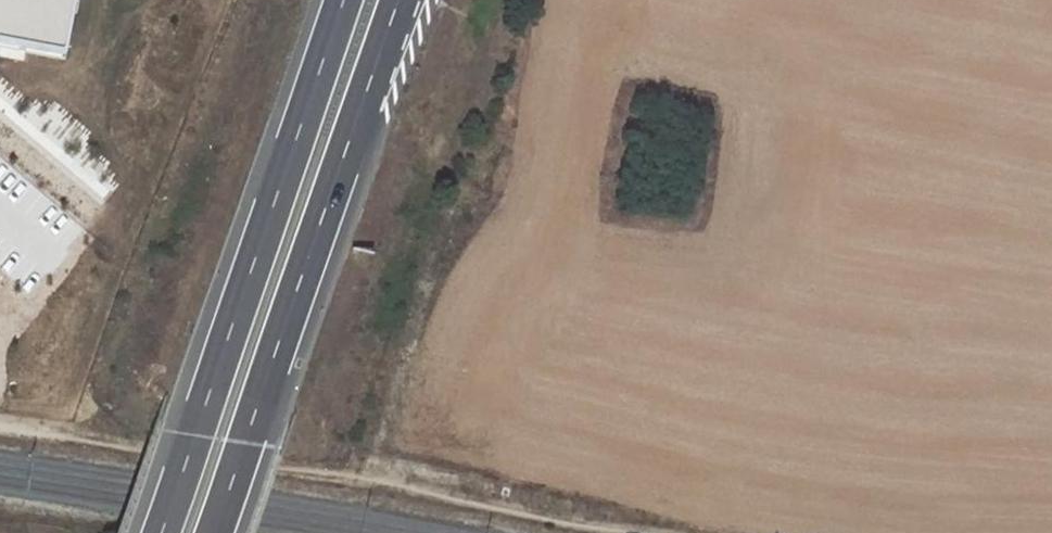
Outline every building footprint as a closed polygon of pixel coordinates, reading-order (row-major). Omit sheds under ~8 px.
[(65,58),(77,0),(0,0),(0,47),(65,58)]
